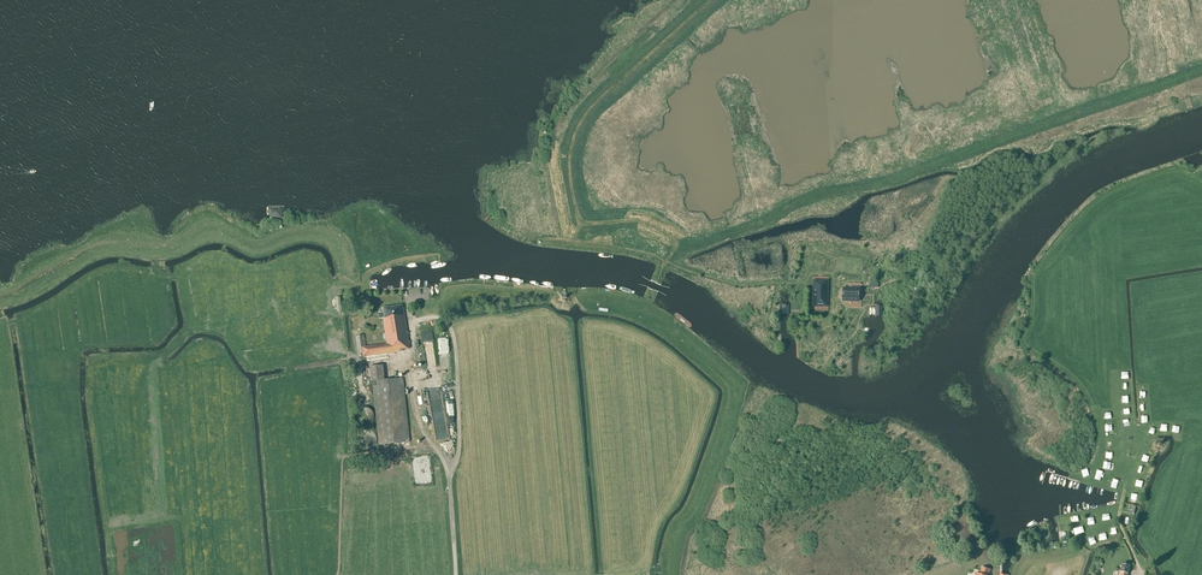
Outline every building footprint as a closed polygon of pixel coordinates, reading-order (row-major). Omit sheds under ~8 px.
[(278,209),(278,210),(270,210),(270,216),(273,216),(273,218),(282,217),(282,209),(278,209)] [(813,303),(813,307),(826,307),(826,304),(827,284),(827,281),(814,281),(814,284),(813,303)] [(860,289),(844,288),(843,301),(859,301),(860,289)] [(402,305),(401,306),(383,308),(384,318),(383,319),(387,344),(366,347),(364,335),(355,336),(358,355),(362,354),(363,357),(403,351),(403,350),(409,349),(402,305)] [(379,445),(409,442),(403,379),(384,381),(383,366),(369,367),(371,382),(372,382),(379,445)] [(373,419),(373,417),(373,416),(373,414),(372,413),(372,412),(371,411),(370,410),(368,409),(367,408),(366,408),(364,408),(363,408),(361,408),(360,409),(359,410),(357,411),(356,412),(356,413),(355,414),(355,416),(355,417),(355,419),(355,420),(356,421),(356,423),(357,424),(359,425),(360,426),(361,426),(363,426),(364,427),(365,426),(367,426),(368,426),(370,425),(371,424),(372,423),(372,421),(373,420),(373,419)] [(377,442),(377,440),(377,438),(376,437),(376,435),(375,434),(374,432),(372,431),(371,430),(369,430),(368,429),(366,429),(364,429),(363,430),(361,430),(360,431),(358,432),(357,434),(357,435),(356,437),(355,438),(355,440),(355,442),(356,443),(356,445),(357,446),(358,448),(360,449),(361,450),(363,450),(364,451),(366,451),(368,451),(369,450),(371,450),(372,449),(374,448),(375,446),(376,445),(376,443),(377,442)] [(1130,566),(1123,564),(1120,574),(1128,574),(1130,566)]
